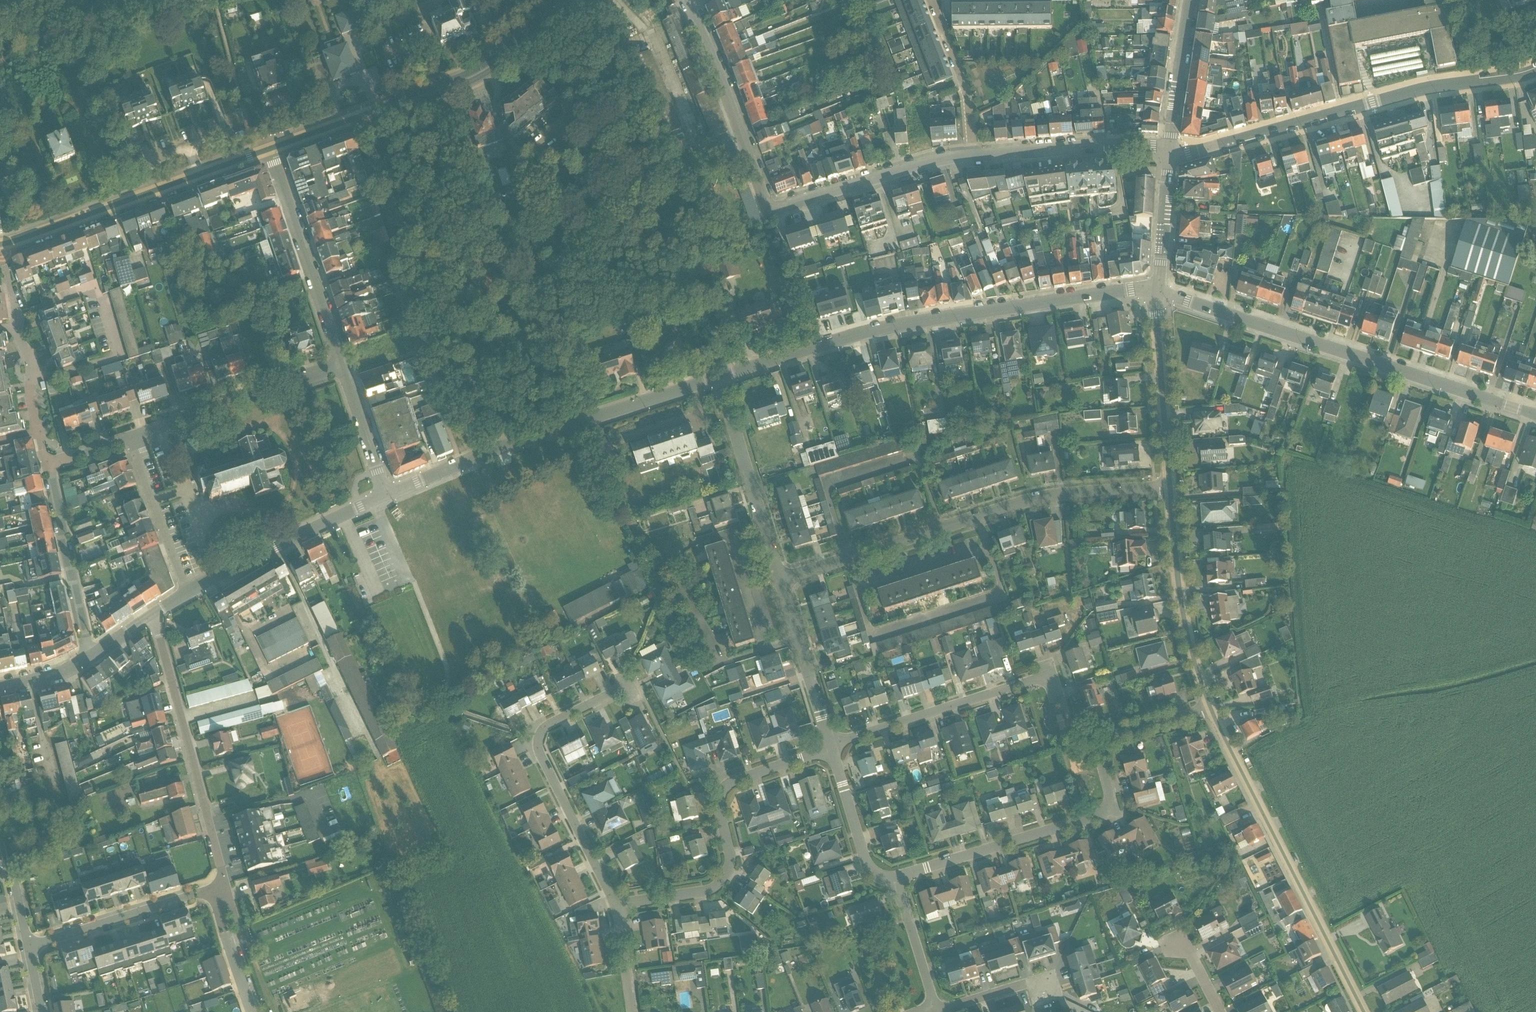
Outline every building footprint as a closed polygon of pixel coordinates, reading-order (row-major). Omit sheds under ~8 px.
[(60,1),(61,9),(72,6),(70,0),(64,0),(60,1)] [(430,24),(439,47),(454,42),(453,40),(462,37),(466,38),(473,35),(472,33),(475,32),(476,29),(474,24),(473,22),(470,21),(467,22),(464,14),(468,12),(467,9),(468,9),(464,0),(447,0),(453,14),(441,19),(436,18),(432,20),(431,23),(430,24)] [(897,10),(920,1),(920,0),(893,0),(897,10)] [(1175,14),(1176,1),(1165,0),(1159,0),(1157,12),(1175,14)] [(1216,20),(1219,3),(1203,0),(1201,0),(1198,17),(1216,20)] [(1295,8),(1294,0),(1283,0),(1283,8),(1295,8)] [(1356,25),(1351,0),(1327,0),(1330,14),(1323,15),(1338,89),(1360,85),(1355,61),(1348,27),(1356,25)] [(1457,68),(1442,0),(1421,0),(1423,11),(1356,25),(1348,27),(1355,61),(1431,44),(1437,72),(1457,68)] [(1535,0),(1505,0),(1510,12),(1535,0)] [(0,1),(0,9),(9,13),(12,8),(2,2),(0,1)] [(701,8),(707,23),(726,15),(720,1),(701,8)] [(897,10),(902,23),(925,14),(920,1),(897,10)] [(949,31),(966,31),(966,4),(949,4),(949,31)] [(966,31),(982,31),(982,4),(966,4),(966,31)] [(982,31),(999,31),(999,4),(982,4),(982,31)] [(999,31),(1016,31),(1016,4),(999,4),(999,31)] [(1016,31),(1032,31),(1032,4),(1016,4),(1016,31)] [(1032,31),(1049,31),(1049,4),(1032,4),(1032,31)] [(677,63),(693,56),(673,9),(657,16),(677,63)] [(353,11),(334,18),(341,37),(360,30),(359,29),(366,26),(362,13),(355,16),(353,11)] [(1157,12),(1156,24),(1174,26),(1175,14),(1157,12)] [(902,23),(907,36),(930,27),(925,14),(902,23)] [(711,31),(730,23),(726,15),(707,23),(711,31)] [(1198,17),(1195,36),(1213,39),(1216,20),(1198,17)] [(1155,34),(1172,36),(1174,26),(1156,24),(1155,34)] [(712,34),(716,43),(733,37),(730,27),(712,34)] [(907,36),(912,49),(935,40),(930,27),(907,36)] [(1192,53),(1210,56),(1213,39),(1195,36),(1192,53)] [(719,51),(736,44),(733,37),(716,43),(719,51)] [(1152,50),(1169,53),(1171,41),(1154,38),(1152,50)] [(912,49),(917,62),(940,53),(935,40),(912,49)] [(326,53),(321,55),(332,84),(339,82),(340,84),(350,80),(349,78),(357,75),(346,46),(342,47),(340,41),(324,46),(326,53)] [(1076,61),(1093,58),(1090,43),(1073,46),(1076,61)] [(719,51),(723,61),(740,55),(736,44),(719,51)] [(1149,71),(1166,74),(1169,53),(1152,50),(1149,71)] [(917,62),(922,76),(946,66),(940,53),(917,62)] [(1190,67),(1208,70),(1210,56),(1192,53),(1190,67)] [(249,59),(249,61),(261,97),(264,96),(265,97),(268,96),(268,94),(287,88),(288,86),(287,80),(283,79),(283,73),(279,65),(280,62),(278,55),(276,54),(263,58),(262,55),(249,59)] [(727,72),(744,65),(740,55),(723,61),(727,72)] [(727,72),(732,83),(749,77),(744,65),(727,72)] [(922,76),(927,89),(951,80),(946,66),(922,76)] [(1190,67),(1188,85),(1206,88),(1208,70),(1190,67)] [(1149,71),(1147,82),(1164,85),(1166,74),(1149,71)] [(173,83),(166,85),(176,114),(183,111),(197,106),(204,104),(194,74),(188,78),(173,83)] [(735,93),(753,87),(749,77),(732,83),(735,93)] [(513,139),(555,105),(534,80),(493,114),(513,139)] [(1146,91),(1162,94),(1164,85),(1147,82),(1146,91)] [(1186,97),(1204,99),(1206,88),(1188,85),(1186,97)] [(1325,105),(1334,103),(1330,86),(1320,88),(1325,105)] [(735,93),(741,110),(759,104),(753,87),(735,93)] [(1273,114),(1286,113),(1283,90),(1270,91),(1273,114)] [(1307,109),(1321,105),(1317,91),(1303,96),(1307,109)] [(127,99),(119,102),(129,131),(136,128),(150,123),(157,121),(147,92),(141,95),(127,99)] [(1526,97),(1534,113),(1535,112),(1535,92),(1526,97)] [(1143,107),(1159,108),(1160,98),(1144,96),(1143,107)] [(1261,114),(1270,114),(1269,96),(1259,97),(1261,114)] [(1307,109),(1303,96),(1288,100),(1292,114),(1307,109)] [(1186,97),(1184,110),(1202,113),(1204,99),(1186,97)] [(888,114),(898,109),(894,99),(883,104),(888,114)] [(1498,121),(1511,118),(1508,101),(1495,104),(1498,121)] [(747,128),(765,122),(759,104),(741,110),(747,128)] [(1498,121),(1495,104),(1483,106),(1486,123),(1498,121)] [(1248,125),(1257,123),(1254,105),(1244,107),(1248,125)] [(475,151),(495,145),(484,107),(464,113),(475,151)] [(1113,118),(1127,116),(1126,107),(1112,109),(1113,118)] [(1143,107),(1142,116),(1158,118),(1159,108),(1143,107)] [(1455,128),(1470,127),(1468,107),(1453,109),(1455,128)] [(1012,108),(999,111),(1002,124),(1015,120),(1012,108)] [(1455,128),(1453,109),(1438,110),(1441,130),(1455,128)] [(942,144),(956,144),(954,110),(940,111),(942,144)] [(1182,123),(1200,125),(1202,113),(1184,110),(1182,123)] [(930,145),(942,144),(940,111),(928,111),(930,145)] [(905,127),(914,127),(914,112),(905,113),(905,127)] [(828,113),(820,116),(823,124),(831,121),(828,113)] [(1092,135),(1103,134),(1101,113),(1090,114),(1092,135)] [(1234,130),(1245,127),(1240,113),(1230,116),(1234,130)] [(1092,135),(1090,114),(1073,115),(1074,136),(1092,135)] [(842,117),(843,125),(856,123),(855,115),(842,117)] [(1411,137),(1426,133),(1422,115),(1407,119),(1411,137)] [(1141,125),(1157,127),(1158,118),(1142,116),(1141,125)] [(1411,137),(1407,119),(1396,122),(1400,140),(1411,137)] [(1060,138),(1071,137),(1070,120),(1058,121),(1060,138)] [(1212,125),(1212,138),(1228,133),(1225,120),(1212,125)] [(1060,138),(1058,121),(1048,122),(1049,139),(1060,138)] [(747,128),(750,138),(768,132),(765,122),(747,128)] [(817,135),(840,129),(838,122),(827,125),(827,124),(815,128),(817,135)] [(1389,143),(1400,140),(1396,122),(1384,125),(1389,143)] [(1037,140),(1047,139),(1046,123),(1035,124),(1037,140)] [(1182,123),(1180,138),(1201,140),(1212,138),(1212,125),(1200,125),(1182,123)] [(1024,141),(1035,140),(1033,124),(1023,124),(1024,141)] [(993,143),(1006,142),(1005,125),(992,126),(993,143)] [(1012,142),(1022,141),(1021,125),(1011,125),(1012,142)] [(1141,133),(1156,135),(1157,127),(1141,125),(1141,133)] [(1389,143),(1384,125),(1373,128),(1377,146),(1389,143)] [(894,149),(908,148),(907,128),(893,129),(894,149)] [(754,147),(771,141),(768,132),(750,138),(754,147)] [(65,133),(44,142),(53,166),(75,158),(65,133)] [(1353,153),(1365,150),(1360,133),(1348,136),(1353,153)] [(1535,151),(1535,137),(1530,137),(1530,134),(1522,134),(1523,152),(1535,151)] [(342,158),(354,154),(347,136),(335,141),(342,158)] [(1353,153),(1348,136),(1337,139),(1341,156),(1353,153)] [(1330,159),(1341,156),(1337,139),(1325,142),(1330,159)] [(820,140),(814,142),(818,153),(824,151),(820,140)] [(342,158),(335,141),(323,145),(330,163),(342,158)] [(1330,159),(1325,142),(1315,145),(1319,162),(1330,159)] [(320,166),(330,163),(323,145),(313,149),(320,166)] [(1482,165),(1490,164),(1486,145),(1479,146),(1482,165)] [(1297,171),(1307,168),(1301,148),(1291,151),(1297,171)] [(320,166),(313,149),(300,154),(306,172),(320,166)] [(867,170),(877,168),(873,150),(863,152),(867,170)] [(1297,171),(1291,151),(1280,155),(1286,174),(1297,171)] [(818,155),(821,163),(826,161),(823,153),(818,155)] [(308,183),(310,182),(306,172),(300,154),(284,160),(282,165),(290,189),(308,183)] [(854,174),(865,172),(860,154),(850,157),(854,174)] [(1236,156),(1237,175),(1248,174),(1248,155),(1236,156)] [(837,178),(852,174),(847,158),(833,162),(837,178)] [(1261,189),(1275,185),(1267,159),(1253,163),(1261,189)] [(837,178),(833,162),(821,165),(825,181),(837,178)] [(1186,183),(1215,178),(1212,163),(1183,168),(1186,183)] [(814,184),(825,181),(821,165),(809,169),(814,184)] [(1113,193),(1111,167),(1064,171),(1066,198),(1113,193)] [(1428,169),(1415,173),(1420,188),(1433,185),(1428,169)] [(1434,171),(1442,221),(1455,219),(1447,169),(1434,171)] [(252,193),(266,188),(260,170),(220,184),(226,202),(252,193)] [(799,190),(811,187),(807,171),(795,174),(799,190)] [(1053,199),(1066,198),(1064,171),(1050,172),(1053,199)] [(1053,199),(1050,172),(1037,173),(1040,200),(1053,199)] [(1025,201),(1040,200),(1037,173),(1023,175),(1024,191),(1025,201)] [(974,203),(991,197),(982,174),(966,180),(974,203)] [(784,194),(794,190),(787,175),(778,179),(784,194)] [(1006,195),(1024,191),(1023,175),(1003,179),(1006,195)] [(784,194),(778,179),(768,183),(775,198),(784,194)] [(934,206),(949,202),(943,180),(928,184),(934,206)] [(1132,218),(1151,220),(1154,182),(1135,180),(1132,218)] [(1323,197),(1330,195),(1326,180),(1319,182),(1323,197)] [(1388,183),(1397,221),(1409,219),(1400,180),(1388,183)] [(297,211),(315,205),(308,183),(290,189),(297,211)] [(226,202),(220,184),(192,195),(198,212),(226,202)] [(1183,200),(1202,202),(1204,188),(1185,186),(1183,200)] [(1535,196),(1535,186),(1524,186),(1524,196),(1535,196)] [(271,201),(267,188),(251,194),(256,207),(271,201)] [(909,216),(922,212),(915,189),(902,193),(909,216)] [(909,216),(902,193),(890,196),(896,220),(909,216)] [(170,222),(195,212),(189,195),(163,204),(170,222)] [(859,235),(887,227),(879,199),(851,207),(859,235)] [(333,204),(334,210),(345,208),(344,201),(333,204)] [(814,222),(823,218),(815,202),(806,207),(814,222)] [(1332,206),(1335,220),(1348,217),(1346,203),(1332,206)] [(297,211),(302,223),(319,217),(315,205),(297,211)] [(150,227),(164,222),(158,206),(144,211),(150,227)] [(1290,217),(1301,218),(1302,210),(1291,209),(1290,217)] [(1369,219),(1378,218),(1377,210),(1368,211),(1369,219)] [(135,235),(147,230),(139,211),(127,216),(135,235)] [(255,219),(260,232),(278,225),(273,212),(255,219)] [(958,224),(973,223),(973,241),(980,241),(979,224),(978,224),(978,223),(974,223),(973,212),(958,213),(958,224)] [(838,241),(851,237),(844,214),(831,218),(838,241)] [(135,235),(127,216),(115,221),(122,240),(135,235)] [(215,220),(220,234),(229,230),(224,217),(215,220)] [(305,232),(322,225),(319,217),(302,223),(305,232)] [(838,241),(831,218),(819,221),(826,245),(838,241)] [(1180,219),(1180,229),(1199,231),(1200,220),(1180,219)] [(1418,291),(1428,293),(1433,267),(1425,266),(1429,245),(1426,244),(1430,224),(1407,219),(1400,250),(1408,252),(1405,269),(1422,273),(1418,291)] [(1530,220),(1466,219),(1451,268),(1509,286),(1530,220)] [(1243,224),(1235,223),(1234,237),(1253,238),(1254,221),(1243,220),(1243,224)] [(118,243),(109,222),(96,228),(105,248),(118,243)] [(264,243),(282,236),(278,225),(260,232),(264,243)] [(305,232),(308,242),(326,236),(322,225),(305,232)] [(802,252),(816,248),(809,225),(796,229),(802,252)] [(1005,227),(995,229),(1000,254),(1010,251),(1007,242),(1009,242),(1005,227)] [(96,252),(105,248),(96,228),(87,231),(96,252)] [(390,228),(379,232),(382,244),(393,240),(390,228)] [(802,252),(796,229),(783,232),(790,256),(802,252)] [(1179,240),(1198,242),(1199,231),(1180,229),(1179,240)] [(157,255),(167,251),(159,230),(148,233),(157,255)] [(96,252),(87,231),(77,235),(86,256),(96,252)] [(1116,262),(1124,261),(1121,231),(1113,232),(1116,262)] [(76,260),(86,256),(77,235),(67,240),(76,260)] [(264,243),(272,263),(290,256),(282,236),(264,243)] [(312,254),(330,248),(326,236),(308,242),(312,254)] [(1130,256),(1149,257),(1150,239),(1131,238),(1130,256)] [(76,260),(67,240),(57,244),(65,265),(76,260)] [(909,251),(926,249),(925,242),(908,243),(909,251)] [(1370,242),(1369,251),(1379,252),(1380,243),(1370,242)] [(54,270),(65,265),(57,244),(45,249),(54,270)] [(975,249),(981,264),(990,260),(984,245),(975,249)] [(1095,258),(1104,258),(1105,246),(1096,246),(1095,258)] [(312,254),(317,268),(335,262),(330,248),(312,254)] [(54,270),(45,249),(33,254),(42,274),(54,270)] [(1043,250),(1029,253),(1032,267),(1045,265),(1043,250)] [(1298,272),(1306,273),(1306,269),(1315,270),(1317,252),(1309,251),(1308,260),(1300,259),(1298,272)] [(1210,288),(1218,261),(1217,253),(1192,252),(1191,272),(1176,271),(1176,276),(1180,278),(1210,288)] [(1176,271),(1191,272),(1192,252),(1176,252),(1176,271)] [(29,280),(42,274),(33,254),(20,259),(29,280)] [(279,282),(297,275),(290,256),(272,263),(279,282)] [(135,258),(119,263),(128,292),(155,284),(149,265),(138,269),(135,258)] [(16,285),(29,280),(20,259),(7,265),(16,285)] [(321,279),(339,273),(335,262),(317,268),(321,279)] [(1120,281),(1132,279),(1130,264),(1118,265),(1120,281)] [(1120,281),(1118,265),(1108,267),(1110,282),(1120,281)] [(1007,285),(1018,281),(1013,266),(1001,270),(1007,285)] [(1022,285),(1033,281),(1027,266),(1016,270),(1022,285)] [(1092,284),(1104,283),(1102,267),(1091,268),(1092,284)] [(907,304),(917,303),(913,269),(902,270),(907,304)] [(970,297),(981,293),(971,269),(960,273),(970,297)] [(1080,286),(1090,284),(1088,269),(1078,270),(1080,286)] [(994,288),(1005,284),(999,270),(988,274),(994,288)] [(1080,286),(1078,270),(1067,271),(1069,287),(1080,286)] [(1379,270),(1377,280),(1371,278),(1368,290),(1383,294),(1388,272),(1379,270)] [(953,305),(963,303),(960,286),(957,287),(954,271),(948,272),(953,305)] [(938,306),(948,305),(946,288),(942,288),(940,272),(933,273),(938,306)] [(1052,289),(1064,288),(1062,272),(1050,273),(1052,289)] [(983,293),(992,289),(985,274),(977,278),(983,293)] [(1038,292),(1050,291),(1048,274),(1036,275),(1038,292)] [(1235,295),(1255,301),(1260,284),(1240,278),(1235,295)] [(882,316),(902,311),(894,280),(875,284),(877,296),(882,316)] [(926,312),(935,310),(930,280),(921,281),(926,312)] [(328,304),(347,297),(342,284),(323,291),(328,304)] [(1266,305),(1272,288),(1260,284),(1255,301),(1266,305)] [(1266,305),(1278,309),(1283,292),(1272,288),(1266,305)] [(836,316),(851,312),(846,292),(831,297),(836,316)] [(1301,317),(1307,298),(1296,294),(1290,313),(1301,317)] [(867,320),(882,316),(877,296),(861,301),(867,320)] [(328,304),(332,316),(351,310),(347,297),(328,304)] [(821,320),(836,316),(831,297),(815,301),(821,320)] [(1301,317),(1323,323),(1329,304),(1307,298),(1301,317)] [(90,304),(82,305),(84,314),(92,313),(90,304)] [(743,339),(774,327),(766,304),(734,316),(743,339)] [(1336,327),(1342,308),(1329,304),(1323,323),(1336,327)] [(1336,327),(1348,331),(1354,312),(1342,308),(1336,327)] [(336,328),(355,321),(351,310),(332,316),(336,328)] [(34,316),(39,330),(55,325),(50,311),(34,316)] [(1374,339),(1382,318),(1368,312),(1359,334),(1374,339)] [(1110,340),(1132,337),(1128,314),(1107,317),(1110,340)] [(1374,339),(1389,345),(1397,323),(1382,318),(1374,339)] [(336,328),(340,338),(359,332),(355,321),(336,328)] [(275,324),(263,328),(265,337),(278,333),(275,324)] [(295,357),(314,351),(305,324),(286,330),(290,345),(285,346),(287,353),(293,351),(295,357)] [(1065,343),(1084,340),(1081,324),(1062,327),(1065,343)] [(44,344),(60,338),(55,325),(39,330),(44,344)] [(178,353),(184,351),(184,349),(190,347),(184,325),(170,329),(178,353)] [(1031,360),(1056,357),(1053,329),(1028,332),(1031,360)] [(1418,354),(1424,336),(1405,330),(1399,348),(1418,354)] [(1484,349),(1486,332),(1478,331),(1476,348),(1484,349)] [(344,351),(363,344),(359,332),(340,338),(344,351)] [(1004,364),(1022,361),(1018,334),(1000,337),(1004,364)] [(972,357),(991,354),(988,336),(969,339),(972,357)] [(1418,354),(1433,359),(1434,356),(1439,341),(1424,336),(1418,354)] [(1439,341),(1434,356),(1448,361),(1454,341),(1441,337),(1439,341)] [(44,344),(49,357),(64,351),(60,338),(44,344)] [(944,368),(963,366),(959,343),(941,345),(944,368)] [(1188,363),(1214,369),(1218,349),(1192,343),(1188,363)] [(909,371),(932,368),(928,345),(906,348),(909,371)] [(1225,368),(1243,375),(1250,353),(1232,347),(1225,368)] [(162,365),(180,360),(176,348),(158,354),(162,365)] [(1455,367),(1468,371),(1474,353),(1462,349),(1455,367)] [(600,390),(634,377),(624,350),(590,363),(600,390)] [(53,369),(68,364),(64,351),(49,357),(53,369)] [(880,375),(898,372),(894,353),(877,357),(880,375)] [(1480,375),(1486,357),(1474,353),(1468,371),(1480,375)] [(1530,367),(1533,359),(1524,355),(1521,364),(1530,367)] [(1255,375),(1271,380),(1277,362),(1261,357),(1255,375)] [(1480,375),(1491,379),(1497,361),(1486,357),(1480,375)] [(1113,373),(1128,372),(1127,365),(1127,358),(1112,359),(1113,373)] [(226,380),(241,376),(236,359),(221,363),(226,380)] [(226,380),(221,363),(207,367),(212,384),(226,380)] [(117,366),(120,374),(128,372),(126,364),(117,366)] [(1283,383),(1301,390),(1308,372),(1290,365),(1283,383)] [(1502,383),(1514,386),(1519,369),(1507,365),(1502,383)] [(854,395),(873,389),(866,366),(847,372),(854,395)] [(188,394),(202,389),(195,368),(181,373),(188,394)] [(353,381),(361,405),(398,392),(389,368),(353,381)] [(1526,390),(1531,372),(1519,369),(1514,386),(1526,390)] [(1535,392),(1535,374),(1531,372),(1526,390),(1535,392)] [(188,394),(181,373),(169,377),(176,398),(188,394)] [(1312,391),(1330,398),(1337,380),(1319,373),(1312,391)] [(825,400),(843,394),(837,375),(819,380),(825,400)] [(1040,377),(1042,386),(1051,384),(1048,375),(1040,377)] [(794,403),(813,397),(807,376),(788,382),(794,403)] [(150,404),(163,399),(157,381),(143,386),(150,404)] [(1113,405),(1128,405),(1127,383),(1103,384),(1104,396),(1112,396),(1113,405)] [(150,404),(143,386),(129,391),(136,409),(150,404)] [(365,416),(402,404),(398,392),(361,405),(365,416)] [(1368,415),(1385,421),(1392,399),(1375,393),(1368,415)] [(112,418),(126,413),(119,394),(105,399),(112,418)] [(755,426),(786,417),(781,398),(750,407),(755,426)] [(112,418),(105,399),(92,404),(99,423),(112,418)] [(13,431),(6,401),(0,402),(0,433),(13,431)] [(1334,402),(1328,418),(1341,423),(1347,407),(1334,402)] [(1393,436),(1410,442),(1422,408),(1404,402),(1393,436)] [(365,416),(373,439),(409,426),(402,404),(365,416)] [(75,431),(89,427),(83,408),(69,412),(75,431)] [(1193,436),(1222,433),(1219,410),(1191,414),(1193,436)] [(1426,430),(1445,436),(1451,418),(1432,411),(1426,430)] [(75,431),(69,412),(54,417),(60,436),(75,431)] [(1107,438),(1135,436),(1135,418),(1106,419),(1107,438)] [(437,459),(444,456),(430,419),(416,423),(420,435),(425,433),(437,459)] [(1065,419),(1041,422),(1042,432),(1030,433),(1031,437),(1067,433),(1065,419)] [(935,422),(936,438),(957,437),(956,421),(935,422)] [(701,460),(716,455),(711,437),(696,442),(690,422),(629,441),(638,471),(698,453),(701,460)] [(806,424),(796,427),(802,452),(813,449),(806,424)] [(1468,427),(1461,425),(1456,441),(1449,439),(1445,452),(1462,458),(1465,450),(1471,452),(1479,427),(1469,424),(1468,427)] [(380,458),(416,446),(409,426),(373,439),(380,458)] [(1496,454),(1503,435),(1490,431),(1484,450),(1496,454)] [(1496,454),(1508,458),(1515,439),(1503,435),(1496,454)] [(201,473),(197,475),(198,478),(197,479),(199,487),(202,495),(206,494),(207,494),(210,502),(221,498),(251,488),(255,499),(271,494),(283,490),(277,472),(277,471),(282,469),(285,463),(283,457),(278,454),(272,456),(272,455),(266,437),(254,441),(238,446),(242,457),(209,467),(208,464),(208,463),(207,463),(206,462),(205,462),(204,462),(203,462),(202,462),(201,463),(200,463),(200,464),(200,465),(199,466),(201,473)] [(1535,453),(1535,440),(1527,437),(1517,466),(1530,470),(1535,453)] [(11,457),(31,453),(29,442),(9,446),(11,457)] [(1201,464),(1226,463),(1226,443),(1200,444),(1201,464)] [(1139,462),(1138,445),(1107,447),(1108,459),(1104,459),(1105,468),(1126,467),(1126,463),(1139,462)] [(407,475),(426,468),(418,447),(400,454),(407,475)] [(974,447),(960,451),(961,455),(949,458),(951,464),(969,459),(970,464),(979,462),(974,447)] [(105,468),(123,461),(120,452),(101,459),(105,468)] [(6,473),(37,466),(34,453),(3,459),(6,473)] [(407,475),(400,454),(382,460),(390,482),(407,475)] [(1046,476),(1059,474),(1056,455),(1042,458),(1046,476)] [(1046,476),(1042,458),(1030,460),(1033,478),(1046,476)] [(105,468),(109,480),(127,473),(123,461),(105,468)] [(1007,485),(1020,481),(1014,463),(1001,468),(1007,485)] [(8,485),(11,484),(40,479),(37,466),(6,473),(8,485)] [(1007,485),(1001,468),(988,472),(994,490),(1007,485)] [(983,493),(994,490),(988,472),(977,475),(983,493)] [(114,492),(132,485),(127,473),(109,480),(114,492)] [(983,493),(977,475),(965,479),(971,497),(983,493)] [(1199,495),(1223,493),(1222,475),(1198,477),(1199,495)] [(1397,477),(1395,485),(1408,490),(1410,481),(1397,477)] [(1429,494),(1433,484),(1416,477),(1412,487),(1429,494)] [(20,515),(46,510),(40,479),(11,484),(13,497),(15,498),(18,497),(20,507),(10,509),(12,517),(20,515)] [(960,501),(971,497),(965,479),(954,483),(960,501)] [(960,501),(954,483),(941,487),(947,505),(960,501)] [(780,502),(798,497),(794,484),(776,490),(780,502)] [(86,507),(81,486),(69,489),(74,510),(86,507)] [(1250,489),(1250,507),(1270,508),(1270,490),(1250,489)] [(926,509),(920,490),(907,494),(913,513),(926,509)] [(1513,490),(1510,506),(1522,509),(1525,493),(1513,490)] [(900,517),(913,513),(907,494),(894,498),(900,517)] [(710,501),(714,513),(731,507),(727,495),(710,501)] [(780,502),(783,514),(801,508),(798,497),(780,502)] [(900,517),(894,498),(882,502),(888,521),(900,517)] [(128,524),(145,518),(140,504),(138,499),(120,505),(128,524)] [(1236,513),(1235,501),(1200,503),(1201,524),(1231,522),(1230,513),(1236,513)] [(876,525),(888,521),(882,502),(870,506),(876,525)] [(876,525),(870,506),(859,510),(865,528),(876,525)] [(718,525),(735,519),(731,507),(714,513),(718,525)] [(786,525),(804,520),(801,508),(783,514),(786,525)] [(32,532),(50,528),(46,510),(20,515),(22,523),(28,522),(29,526),(30,526),(32,532)] [(701,510),(696,512),(701,524),(706,522),(701,510)] [(852,532),(865,528),(859,510),(846,514),(852,532)] [(1126,529),(1145,528),(1144,510),(1124,511),(1126,529)] [(128,524),(133,538),(150,531),(145,518),(128,524)] [(1037,549),(1057,545),(1052,518),(1032,521),(1037,549)] [(786,525),(790,536),(808,531),(804,520),(786,525)] [(1013,547),(1025,544),(1019,526),(1008,529),(1013,547)] [(24,547),(28,546),(53,541),(50,528),(32,532),(21,535),(24,547)] [(75,547),(97,538),(93,529),(71,537),(75,547)] [(1013,547),(1008,529),(995,533),(1001,551),(1013,547)] [(137,550),(155,544),(150,531),(133,538),(137,550)] [(793,548),(811,543),(808,531),(790,536),(793,548)] [(1204,549),(1230,549),(1230,533),(1204,533),(1204,549)] [(308,563),(324,556),(316,537),(299,545),(308,563)] [(1092,553),(1110,553),(1110,540),(1092,540),(1092,553)] [(37,560),(56,556),(53,541),(28,546),(31,560),(37,560)] [(1145,567),(1144,541),(1115,541),(1116,568),(1145,567)] [(703,549),(708,566),(727,560),(722,543),(703,549)] [(165,570),(155,544),(137,550),(149,579),(165,570)] [(374,549),(376,555),(391,550),(389,544),(374,549)] [(60,576),(56,556),(37,560),(23,563),(27,583),(60,576)] [(131,565),(139,563),(137,557),(120,561),(124,581),(134,579),(131,565)] [(295,586),(309,578),(298,557),(284,565),(295,586)] [(276,581),(286,575),(276,558),(266,564),(276,581)] [(713,581),(732,575),(727,560),(708,566),(713,581)] [(959,586),(976,580),(970,560),(952,566),(959,586)] [(100,565),(103,574),(112,571),(109,562),(100,565)] [(1207,583),(1226,581),(1225,563),(1206,564),(1207,583)] [(276,581),(266,564),(253,572),(263,588),(276,581)] [(959,586),(952,566),(937,571),(943,591),(959,586)] [(1040,566),(1031,569),(1033,577),(1043,574),(1040,566)] [(620,602),(651,586),(642,568),(561,609),(568,623),(618,598),(620,602)] [(157,596),(171,587),(165,570),(149,579),(146,580),(157,596)] [(928,596),(943,591),(937,571),(921,576),(928,596)] [(250,596),(263,588),(253,572),(240,580),(250,596)] [(1123,600),(1154,595),(1150,573),(1119,578),(1123,600)] [(713,581),(717,595),(736,589),(732,575),(713,581)] [(928,596),(921,576),(906,581),(912,601),(928,596)] [(309,585),(313,593),(326,585),(321,577),(309,585)] [(1053,580),(1055,588),(1065,585),(1063,578),(1053,580)] [(1252,581),(1253,591),(1272,589),(1271,579),(1252,581)] [(143,606),(157,596),(146,580),(132,590),(143,606)] [(250,596),(240,580),(228,587),(238,603),(250,596)] [(897,606),(912,601),(906,581),(890,586),(897,606)] [(1252,591),(1251,581),(1235,583),(1236,593),(1252,591)] [(7,586),(9,597),(21,595),(19,584),(7,586)] [(897,606),(890,586),(874,592),(880,612),(897,606)] [(226,611),(238,603),(228,587),(216,594),(226,611)] [(723,612),(742,606),(736,589),(717,595),(723,612)] [(53,618),(66,615),(60,590),(47,593),(53,618)] [(143,606),(132,590),(119,599),(130,615),(143,606)] [(808,611),(826,606),(822,593),(804,599),(808,611)] [(226,611),(216,594),(205,600),(215,617),(226,611)] [(1211,624),(1230,622),(1227,595),(1209,597),(1211,624)] [(1097,598),(1090,601),(1094,611),(1100,608),(1097,598)] [(113,626),(130,615),(119,599),(103,611),(113,626)] [(1103,604),(1105,614),(1126,611),(1124,600),(1103,604)] [(308,609),(380,757),(395,750),(323,602),(308,609)] [(723,612),(728,628),(747,622),(742,606),(723,612)] [(808,611),(812,623),(830,617),(826,606),(808,611)] [(39,615),(47,613),(46,607),(37,609),(39,615)] [(1158,622),(1156,610),(1130,616),(1132,628),(1135,627),(1137,637),(1158,632),(1156,623),(1158,622)] [(113,626),(103,611),(92,618),(103,633),(113,626)] [(308,644),(294,617),(255,638),(268,664),(308,644)] [(816,634),(833,628),(830,617),(812,623),(816,634)] [(2,629),(12,625),(9,618),(0,622),(0,624),(2,629)] [(1102,619),(1094,620),(1095,631),(1103,630),(1102,619)] [(45,622),(45,635),(57,636),(58,622),(45,622)] [(734,646),(753,640),(747,622),(728,628),(734,646)] [(1041,645),(1061,639),(1056,624),(1036,631),(1041,645)] [(186,649),(210,640),(204,625),(181,634),(186,649)] [(86,629),(88,636),(95,635),(94,627),(86,629)] [(816,634),(819,645),(837,639),(833,628),(816,634)] [(1293,646),(1301,642),(1295,629),(1287,633),(1293,646)] [(1041,645),(1036,631),(1013,638),(1018,653),(1041,645)] [(1093,634),(1097,648),(1110,644),(1106,631),(1093,634)] [(1225,657),(1242,649),(1233,631),(1216,639),(1225,657)] [(605,662),(629,649),(622,634),(597,647),(605,662)] [(879,646),(882,659),(904,653),(905,655),(920,651),(918,644),(927,641),(925,634),(879,646)] [(136,653),(146,644),(138,635),(128,644),(136,653)] [(63,656),(74,650),(68,637),(56,643),(63,656)] [(52,661),(45,648),(46,638),(33,641),(32,648),(37,666),(52,661)] [(823,657),(841,652),(837,639),(819,645),(823,657)] [(982,674),(1003,668),(994,641),(977,646),(981,657),(977,658),(982,674)] [(1139,670),(1167,662),(1161,641),(1134,649),(1139,670)] [(63,656),(56,643),(45,648),(52,661),(63,656)] [(660,668),(663,675),(675,669),(664,646),(640,657),(648,674),(660,668)] [(25,669),(37,666),(32,648),(21,651),(25,669)] [(1071,674),(1087,669),(1080,648),(1064,653),(1071,674)] [(982,674),(977,658),(972,660),(968,649),(951,655),(960,681),(982,674)] [(117,672),(127,664),(116,650),(105,659),(117,672)] [(10,674),(22,671),(17,651),(5,654),(10,674)] [(5,654),(0,655),(0,676),(10,674),(5,654)] [(583,680),(598,672),(589,654),(574,662),(583,680)] [(759,659),(763,671),(780,666),(777,654),(759,659)] [(274,682),(280,696),(312,682),(318,694),(335,687),(323,660),(274,682)] [(924,691),(944,684),(937,663),(917,670),(924,691)] [(870,664),(863,668),(866,675),(873,672),(870,664)] [(766,683),(784,678),(780,666),(763,671),(766,683)] [(88,690),(99,682),(90,668),(78,676),(88,690)] [(1231,675),(1237,693),(1257,686),(1250,668),(1231,675)] [(557,692),(571,686),(562,669),(549,675),(557,692)] [(662,703),(692,689),(687,678),(681,681),(675,669),(663,675),(665,680),(654,685),(662,703)] [(924,691),(917,670),(896,676),(903,698),(924,691)] [(1133,690),(1132,684),(1142,682),(1140,673),(1122,677),(1126,692),(1133,690)] [(1157,699),(1175,693),(1169,673),(1151,679),(1157,699)] [(143,688),(157,684),(155,675),(140,679),(143,688)] [(246,679),(185,696),(188,708),(251,691),(246,679)] [(837,694),(846,691),(843,682),(834,685),(837,694)] [(722,688),(724,699),(750,693),(748,683),(722,688)] [(529,706),(544,699),(537,684),(522,691),(529,706)] [(54,704),(67,701),(64,685),(51,688),(54,704)] [(274,685),(262,692),(267,702),(279,696),(274,685)] [(871,707),(887,702),(882,686),(866,691),(871,707)] [(54,704),(51,688),(36,692),(39,707),(54,704)] [(80,730),(94,727),(92,717),(103,715),(100,703),(96,704),(94,696),(81,699),(79,688),(70,690),(80,730)] [(1083,709),(1097,705),(1092,689),(1078,693),(1083,709)] [(19,722),(32,719),(26,693),(13,695),(19,722)] [(13,695),(0,698),(0,716),(2,725),(19,722),(13,695)] [(845,716),(860,711),(855,696),(840,701),(845,716)] [(504,719),(518,712),(511,698),(496,705),(504,719)] [(1006,737),(1028,730),(1019,702),(1001,708),(1005,722),(1001,723),(1006,737)] [(198,735),(260,718),(257,706),(195,723),(198,735)] [(778,742),(800,735),(790,706),(773,712),(778,727),(773,728),(778,742)] [(1006,737),(1001,723),(997,724),(993,711),(975,717),(984,744),(1006,737)] [(145,728),(164,723),(162,712),(142,717),(145,728)] [(1245,739),(1272,724),(1266,713),(1239,728),(1245,739)] [(639,750),(656,741),(642,714),(625,723),(639,750)] [(778,742),(773,728),(768,730),(763,715),(746,721),(756,750),(778,742)] [(586,726),(600,753),(621,742),(613,727),(608,730),(601,718),(586,726)] [(954,755),(973,749),(964,720),(938,727),(943,743),(950,741),(954,755)] [(147,731),(149,739),(167,735),(165,726),(147,731)] [(285,735),(283,726),(267,731),(270,739),(285,735)] [(920,751),(936,746),(930,729),(915,735),(920,751)] [(561,757),(585,745),(578,730),(553,742),(561,757)] [(719,762),(736,756),(727,730),(704,738),(709,751),(715,749),(719,762)] [(214,756),(230,752),(225,731),(208,735),(214,756)] [(109,734),(102,736),(106,750),(113,748),(109,734)] [(1177,740),(1187,774),(1209,768),(1199,734),(1177,740)] [(152,750),(170,745),(167,735),(149,739),(152,750)] [(709,751),(704,738),(681,746),(691,773),(707,767),(702,754),(709,751)] [(893,761),(910,756),(905,739),(888,744),(893,761)] [(89,803),(74,744),(63,747),(77,806),(89,803)] [(489,755),(500,776),(519,767),(508,745),(489,755)] [(157,765),(174,760),(170,748),(153,753),(157,765)] [(97,753),(98,760),(114,758),(113,751),(97,753)] [(232,788),(255,782),(248,754),(225,760),(232,788)] [(651,757),(644,760),(647,767),(654,763),(651,757)] [(859,778),(875,773),(870,757),(854,762),(859,778)] [(1128,775),(1131,783),(1148,779),(1143,760),(1122,765),(1125,776),(1128,775)] [(134,766),(138,775),(145,773),(141,764),(134,766)] [(679,765),(670,769),(674,779),(683,775),(679,765)] [(511,798),(530,788),(519,767),(500,776),(511,798)] [(1216,796),(1236,786),(1229,771),(1208,781),(1216,796)] [(170,776),(163,778),(161,773),(143,779),(146,788),(171,779),(170,776)] [(807,810),(826,804),(817,775),(798,781),(807,810)] [(1137,809),(1160,802),(1155,784),(1150,785),(1148,779),(1131,783),(1134,794),(1133,794),(1137,809)] [(580,793),(590,814),(603,807),(601,802),(615,795),(607,780),(580,793)] [(1047,805),(1066,799),(1061,782),(1041,788),(1047,805)] [(166,799),(182,794),(178,783),(162,787),(166,799)] [(951,793),(961,789),(959,784),(949,787),(951,793)] [(770,825),(792,818),(781,785),(759,792),(770,825)] [(97,786),(90,788),(91,795),(99,793),(97,786)] [(868,814),(885,809),(879,787),(862,792),(868,814)] [(1019,813),(1033,808),(1026,788),(1012,793),(1019,813)] [(110,811),(141,803),(140,796),(133,798),(131,790),(106,796),(110,811)] [(770,825),(759,792),(738,799),(748,832),(770,825)] [(680,821),(697,816),(691,795),(674,800),(680,821)] [(990,821),(1006,816),(1000,799),(984,804),(990,821)] [(518,810),(529,832),(549,821),(538,800),(518,810)] [(656,800),(645,804),(653,829),(664,826),(656,800)] [(955,835),(976,829),(968,802),(947,808),(955,835)] [(600,834),(627,821),(619,805),(605,811),(603,807),(590,814),(600,834)] [(303,810),(318,846),(328,841),(313,806),(303,810)] [(175,840),(193,835),(185,807),(167,812),(175,840)] [(1183,808),(1184,822),(1192,821),(1191,807),(1183,808)] [(955,835),(947,808),(925,814),(933,842),(955,835)] [(1227,819),(1234,816),(1230,808),(1223,812),(1227,819)] [(228,816),(232,830),(253,824),(249,810),(228,816)] [(1141,851),(1157,842),(1143,815),(1127,824),(1128,827),(1122,831),(1127,840),(1134,837),(1141,851)] [(540,851),(560,841),(549,821),(529,832),(540,851)] [(1241,848),(1264,836),(1257,823),(1235,835),(1241,848)] [(236,843),(256,837),(253,824),(232,830),(236,843)] [(1195,827),(1188,829),(1189,835),(1197,834),(1195,827)] [(1127,840),(1122,831),(1117,834),(1114,828),(1097,837),(1107,856),(1121,849),(1119,844),(1127,840)] [(150,831),(140,834),(142,842),(153,839),(150,831)] [(654,832),(657,851),(665,850),(663,831),(654,832)] [(718,833),(711,835),(713,841),(720,840),(718,833)] [(137,834),(124,839),(128,851),(142,846),(137,834)] [(107,857),(112,855),(110,850),(119,847),(115,835),(101,840),(107,857)] [(813,865),(841,856),(836,839),(828,842),(826,836),(806,842),(813,865)] [(236,843),(240,857),(260,851),(256,837),(236,843)] [(881,857),(897,851),(892,837),(876,842),(881,857)] [(769,841),(773,853),(784,849),(780,838),(769,841)] [(691,859),(707,855),(704,839),(688,842),(691,859)] [(1072,854),(1065,856),(1067,865),(1074,863),(1075,865),(1091,860),(1085,839),(1069,844),(1072,854)] [(621,870),(638,863),(631,847),(614,854),(621,870)] [(1216,858),(1223,856),(1221,849),(1214,850),(1216,858)] [(243,869),(264,864),(260,851),(240,857),(243,869)] [(1038,856),(1044,878),(1062,873),(1060,867),(1067,865),(1065,856),(1056,858),(1054,852),(1038,856)] [(1204,853),(1195,853),(1196,863),(1205,862),(1204,853)] [(546,864),(556,886),(576,876),(565,855),(546,864)] [(165,891),(179,887),(172,866),(171,867),(168,857),(155,861),(156,863),(165,891)] [(1015,882),(1033,877),(1027,857),(1010,862),(1012,869),(1003,872),(1006,880),(1014,878),(1015,882)] [(140,886),(147,884),(142,867),(139,858),(129,861),(130,862),(124,864),(132,889),(140,887),(140,886)] [(336,873),(333,862),(323,864),(323,861),(314,863),(317,877),(336,873)] [(117,894),(132,889),(124,864),(124,863),(119,865),(110,869),(117,894)] [(156,863),(142,867),(147,884),(151,895),(158,893),(165,891),(156,863)] [(765,890),(774,877),(756,865),(748,878),(765,890)] [(1006,880),(1003,872),(997,873),(995,866),(976,871),(981,891),(999,886),(998,883),(1006,880)] [(104,869),(94,873),(102,898),(117,894),(110,869),(105,871),(104,869)] [(828,898),(851,891),(845,870),(822,877),(828,898)] [(95,901),(102,898),(94,873),(88,874),(89,876),(79,878),(82,889),(87,903),(94,900),(95,901)] [(277,887),(273,875),(248,883),(251,895),(259,893),(260,897),(255,899),(258,909),(272,905),(268,890),(277,887)] [(955,902),(973,897),(967,875),(950,880),(951,884),(944,887),(948,901),(954,899),(955,902)] [(567,907),(586,897),(576,876),(556,886),(567,907)] [(948,901),(944,887),(935,889),(935,887),(918,892),(924,915),(943,910),(941,903),(948,901)] [(82,889),(67,894),(75,920),(86,916),(86,915),(90,914),(87,903),(82,889)] [(750,913),(758,902),(740,889),(732,901),(750,913)] [(1286,917),(1301,909),(1291,889),(1276,897),(1286,917)] [(62,924),(75,920),(67,894),(66,891),(60,893),(60,894),(51,897),(54,907),(53,907),(57,920),(61,919),(62,924)] [(1068,893),(1069,900),(1082,899),(1082,892),(1068,893)] [(1173,916),(1181,912),(1171,893),(1149,904),(1158,921),(1172,914),(1173,916)] [(853,925),(882,917),(877,901),(848,909),(853,925)] [(1364,916),(1382,952),(1403,941),(1384,906),(1364,916)] [(192,931),(193,931),(186,910),(179,912),(172,914),(181,942),(194,938),(192,931)] [(709,929),(727,927),(725,911),(707,913),(709,929)] [(1140,942),(1141,934),(1132,913),(1110,924),(1120,945),(1122,947),(1124,948),(1127,948),(1130,948),(1132,946),(1134,944),(1134,941),(1140,942)] [(166,917),(159,919),(162,930),(167,945),(175,942),(176,944),(181,942),(172,914),(166,916),(166,917)] [(680,933),(698,930),(696,914),(678,917),(680,933)] [(1203,941),(1227,929),(1223,921),(1217,924),(1212,914),(1194,923),(1203,941)] [(1263,914),(1247,920),(1254,939),(1270,933),(1263,914)] [(573,919),(577,943),(599,940),(595,915),(573,919)] [(1304,944),(1313,940),(1317,938),(1308,918),(1294,924),(1304,944)] [(644,950),(665,947),(661,919),(640,922),(644,950)] [(1250,928),(1240,931),(1242,939),(1252,935),(1250,928)] [(162,930),(148,934),(156,957),(165,955),(165,957),(170,955),(167,945),(162,930)] [(148,934),(134,939),(142,962),(142,963),(156,959),(156,957),(148,934)] [(1041,956),(1054,952),(1048,934),(1036,938),(1041,956)] [(749,938),(750,950),(764,948),(762,936),(749,938)] [(1238,945),(1234,936),(1205,950),(1215,970),(1241,958),(1235,946),(1238,945)] [(1041,956),(1036,938),(1023,942),(1028,960),(1041,956)] [(133,965),(142,962),(134,939),(120,944),(129,969),(134,967),(133,965)] [(581,967),(603,964),(599,940),(577,943),(581,967)] [(1297,966),(1321,955),(1313,940),(1304,944),(1290,951),(1297,966)] [(83,973),(97,969),(92,953),(89,941),(73,946),(83,973)] [(958,942),(947,945),(948,951),(960,948),(958,942)] [(120,944),(107,948),(114,971),(122,969),(123,970),(129,969),(120,944)] [(73,946),(60,950),(67,970),(68,970),(69,976),(77,974),(77,975),(83,973),(73,946)] [(1004,968),(1017,965),(1012,946),(998,950),(1004,968)] [(114,972),(114,971),(107,948),(106,948),(98,950),(98,951),(92,953),(97,969),(100,977),(114,972)] [(1004,968),(998,950),(983,955),(989,973),(1004,968)] [(1069,972),(1087,966),(1082,950),(1064,956),(1069,972)] [(1431,971),(1445,965),(1438,950),(1424,957),(1431,971)] [(679,953),(670,954),(672,965),(681,964),(679,953)] [(1258,960),(1261,966),(1273,961),(1270,954),(1258,960)] [(1148,986),(1166,977),(1156,956),(1138,965),(1148,986)] [(207,978),(227,971),(224,963),(223,964),(221,957),(202,963),(207,978)] [(964,980),(978,976),(972,958),(959,962),(964,980)] [(964,980),(959,962),(943,966),(949,985),(964,980)] [(1069,972),(1073,986),(1091,980),(1087,966),(1069,972)] [(1315,991),(1334,982),(1327,967),(1308,976),(1315,991)] [(1230,997),(1257,984),(1249,968),(1222,981),(1230,997)] [(10,982),(7,969),(0,970),(0,984),(10,982)] [(207,978),(212,992),(230,985),(228,979),(229,978),(227,971),(207,978)] [(711,971),(689,973),(690,984),(697,983),(697,988),(712,986),(711,971)] [(1385,1005),(1417,989),(1408,972),(1377,987),(1385,1005)] [(681,986),(681,973),(659,973),(660,986),(681,986)] [(864,1006),(853,977),(833,985),(839,1000),(844,999),(849,1011),(850,1011),(864,1006)] [(1078,999),(1096,994),(1091,980),(1073,986),(1078,999)] [(13,997),(10,982),(0,984),(0,1000),(13,997)] [(1269,987),(1273,996),(1283,991),(1280,983),(1269,987)] [(1196,1002),(1189,987),(1165,998),(1172,1011),(1175,1011),(1196,1002)] [(1126,998),(1135,996),(1134,989),(1125,991),(1126,998)] [(697,1006),(695,993),(680,994),(681,1008),(697,1006)] [(1261,994),(1235,1007),(1237,1011),(1271,1011),(1261,994)] [(1350,1011),(1342,996),(1327,1003),(1331,1011),(1349,1011),(1350,1011)] [(1421,996),(1391,1011),(1429,1011),(1421,996)] [(13,997),(0,1000),(0,1011),(11,1011),(16,1011),(13,997)] [(827,998),(810,1004),(813,1011),(833,1011),(827,998)] [(52,1006),(54,1011),(75,1011),(73,1002),(52,1006)]
